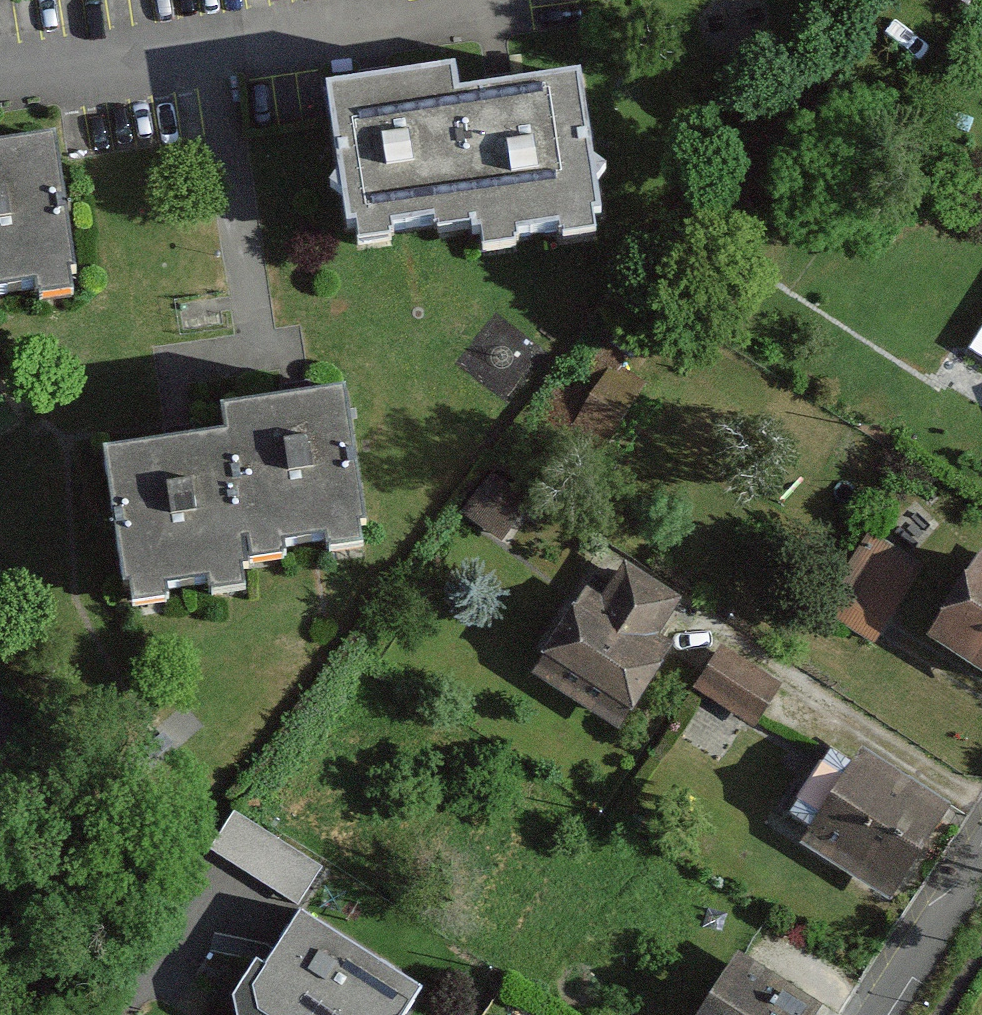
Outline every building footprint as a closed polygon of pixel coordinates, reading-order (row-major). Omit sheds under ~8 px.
[(455,74),(334,92),(356,242),(391,237),(389,223),(435,216),(437,229),(477,223),(458,98),(455,74)] [(503,91),(458,98),(477,223),(481,249),(515,244),(513,229),(558,222),(560,237),(594,232),(572,81),(503,91)] [(0,149),(0,286),(38,280),(40,292),(74,287),(52,142),(0,149)] [(642,385),(613,364),(573,421),(602,442),(642,385)] [(342,394),(225,411),(229,435),(248,559),(281,554),(279,541),(326,534),(328,549),(364,544),(342,394)] [(229,435),(106,453),(128,603),(165,598),(163,584),(206,577),(208,590),(251,583),(248,559),(229,435)] [(529,495),(490,468),(463,508),(502,534),(529,495)] [(918,567),(866,533),(818,606),(869,640),(878,627),(918,567)] [(927,635),(981,671),(981,555),(979,553),(927,635)] [(676,600),(623,568),(602,602),(584,591),(532,674),(618,727),(670,644),(654,635),(676,600)] [(777,685),(720,650),(697,686),(754,721),(777,685)] [(950,804),(863,748),(852,765),(832,752),(793,813),(811,825),(801,841),(890,897),(950,804)] [(322,862),(234,808),(211,846),(299,900),(322,862)] [(420,989),(300,913),(266,966),(257,960),(235,995),(237,1014),(403,1014),(420,989)] [(697,1014),(812,1014),(818,1005),(736,953),(697,1014)]
